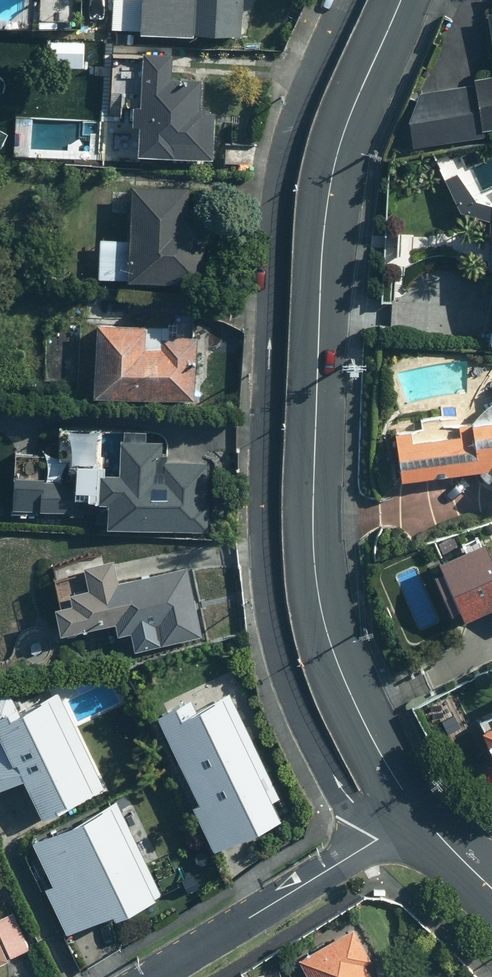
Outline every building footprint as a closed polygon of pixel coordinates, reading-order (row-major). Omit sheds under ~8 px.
[(112,30),(244,36),(245,0),(114,0),(112,30)] [(215,109),(200,108),(202,79),(172,78),(174,53),(144,52),(139,154),(213,158),(215,109)] [(423,86),(411,115),(415,143),(487,133),(486,126),(491,125),(491,76),(423,86)] [(491,233),(491,200),(478,204),(456,176),(446,181),(462,213),(491,233)] [(132,185),(129,281),(206,284),(209,212),(189,212),(190,187),(132,185)] [(197,329),(100,325),(97,397),(194,401),(197,329)] [(394,430),(400,480),(491,468),(491,417),(394,430)] [(163,438),(118,435),(116,469),(96,468),(95,479),(21,474),(19,503),(107,509),(106,523),(203,529),(207,461),(162,458),(163,438)] [(487,540),(438,562),(464,620),(491,607),(491,551),(487,540)] [(81,561),(86,585),(68,588),(70,600),(53,603),(58,631),(112,620),(114,632),(155,624),(159,642),(200,634),(186,564),(118,577),(113,554),(81,561)] [(155,710),(214,847),(290,813),(236,688),(196,705),(192,695),(155,710)] [(25,778),(44,818),(104,789),(57,692),(19,710),(9,692),(0,697),(0,789),(25,778)] [(481,729),(491,752),(491,723),(481,729)] [(123,797),(28,837),(70,935),(164,895),(123,797)] [(308,976),(379,976),(352,929),(298,958),(308,976)] [(9,962),(0,942),(0,965),(9,962)]
